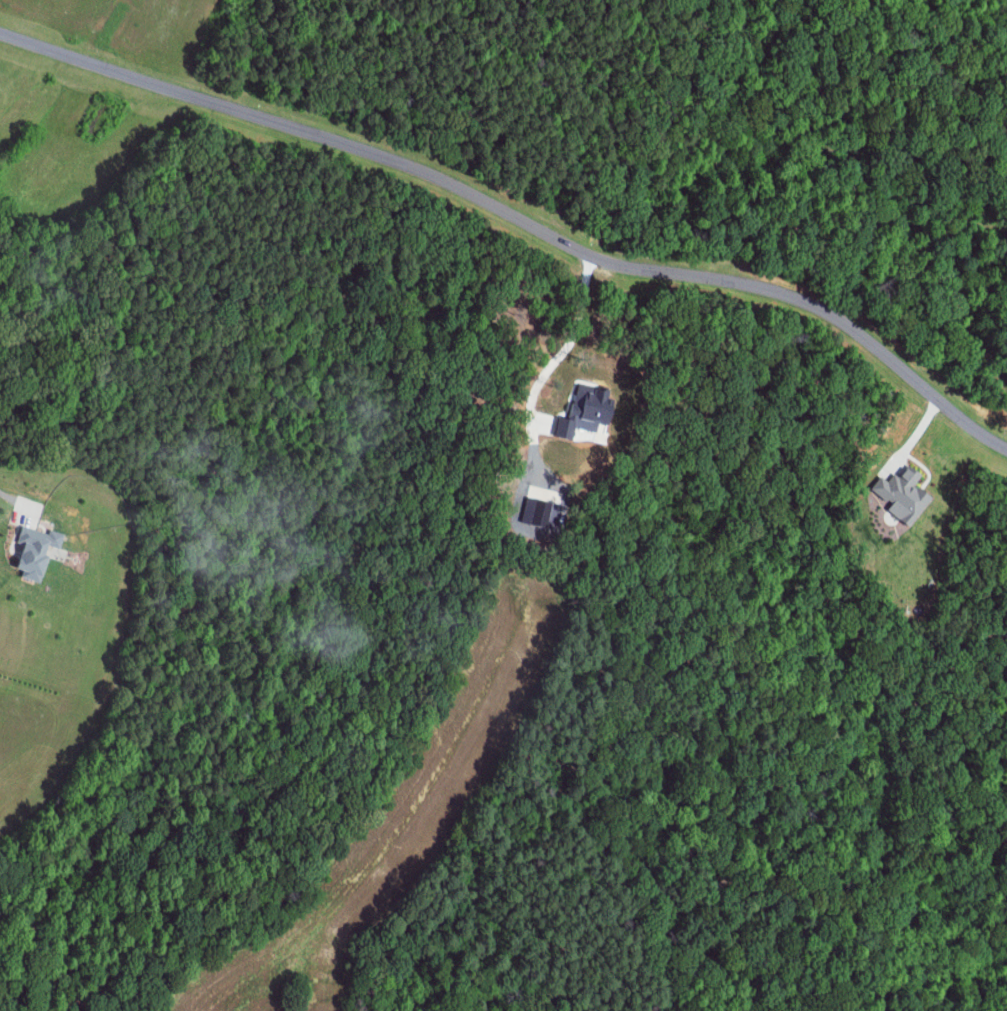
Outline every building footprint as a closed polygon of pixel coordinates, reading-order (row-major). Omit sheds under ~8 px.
[(554,435),(558,417),(569,419),(578,385),(605,390),(597,423),(608,425),(605,444),(592,440),(594,431),(574,427),(571,439),(554,435)] [(875,466),(865,477),(879,491),(881,489),(884,491),(880,498),(899,514),(923,486),(912,476),(908,480),(904,476),(915,466),(899,453),(882,472),(875,466)] [(555,533),(560,503),(527,498),(523,528),(555,533)] [(20,520),(46,529),(48,525),(68,531),(64,545),(48,540),(45,548),(50,551),(40,576),(21,570),(24,564),(8,558),(20,520)]
